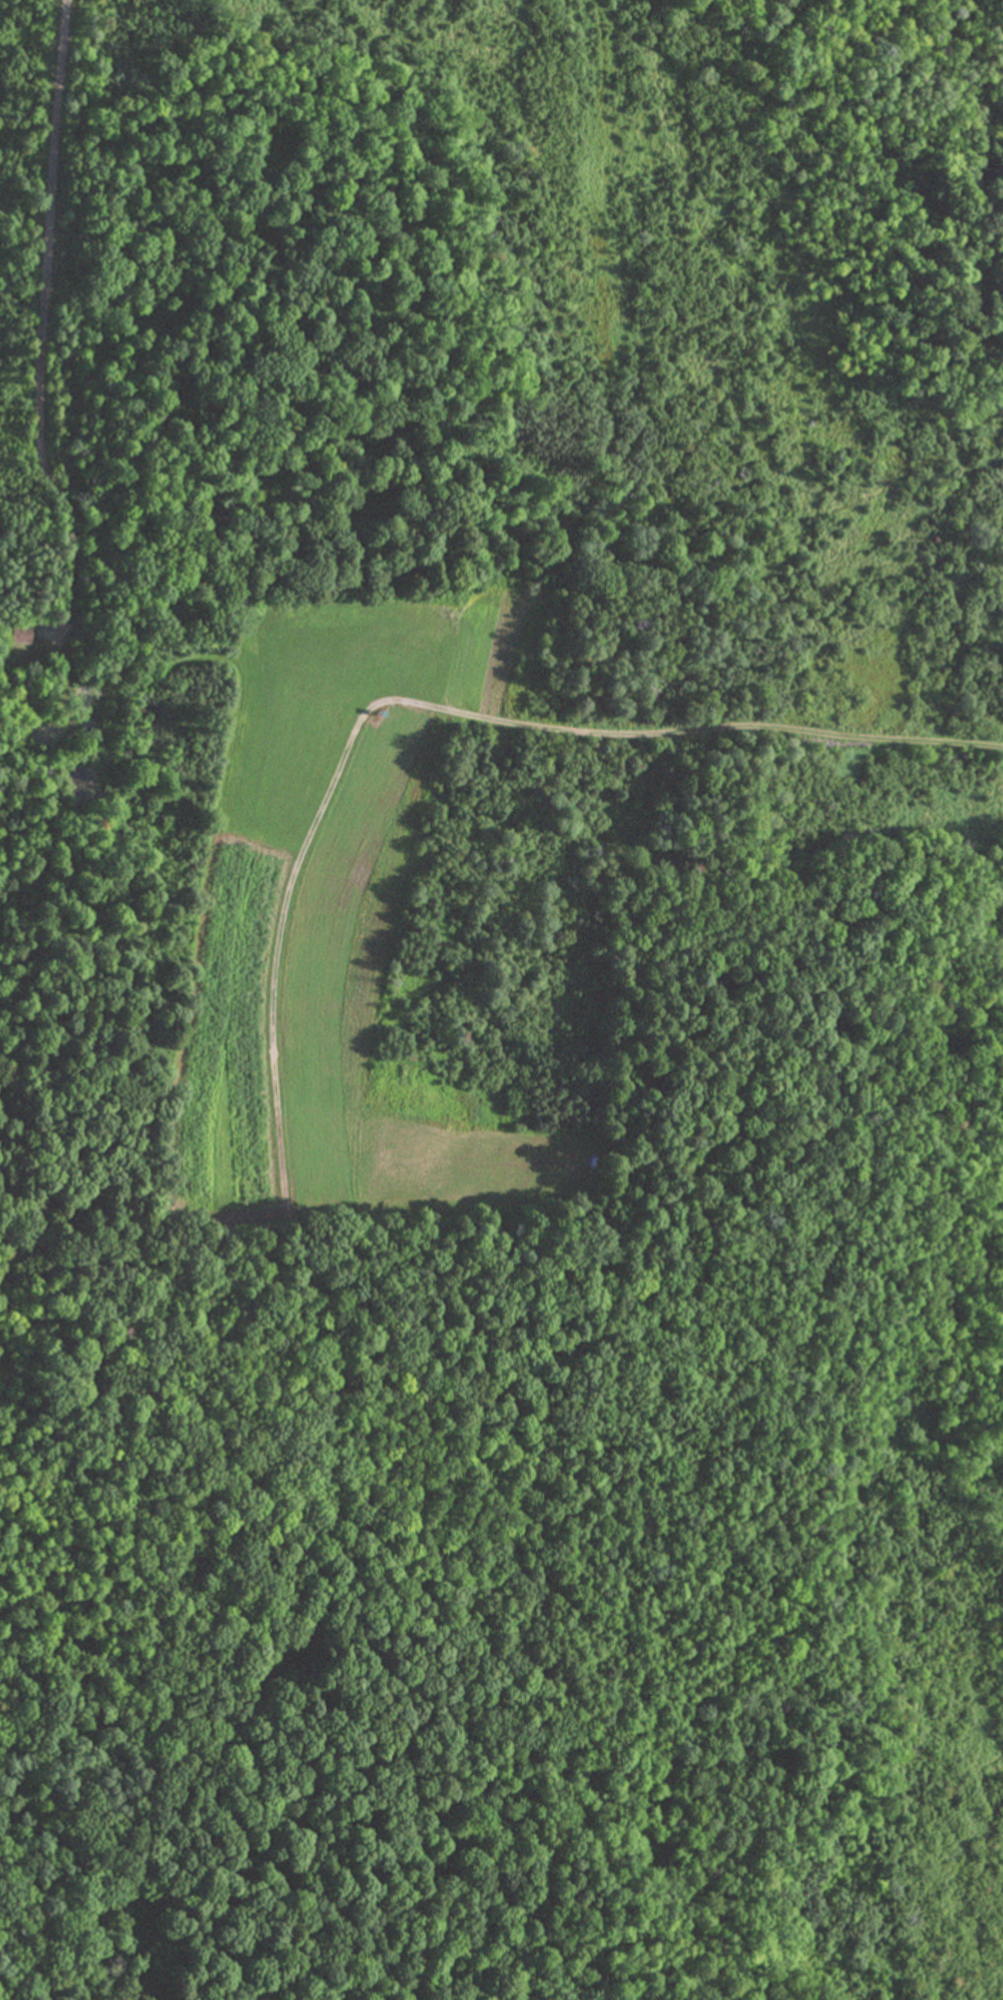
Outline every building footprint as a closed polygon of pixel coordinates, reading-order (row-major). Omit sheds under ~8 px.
[(29,643),(30,628),(9,628),(9,642),(29,643)]
